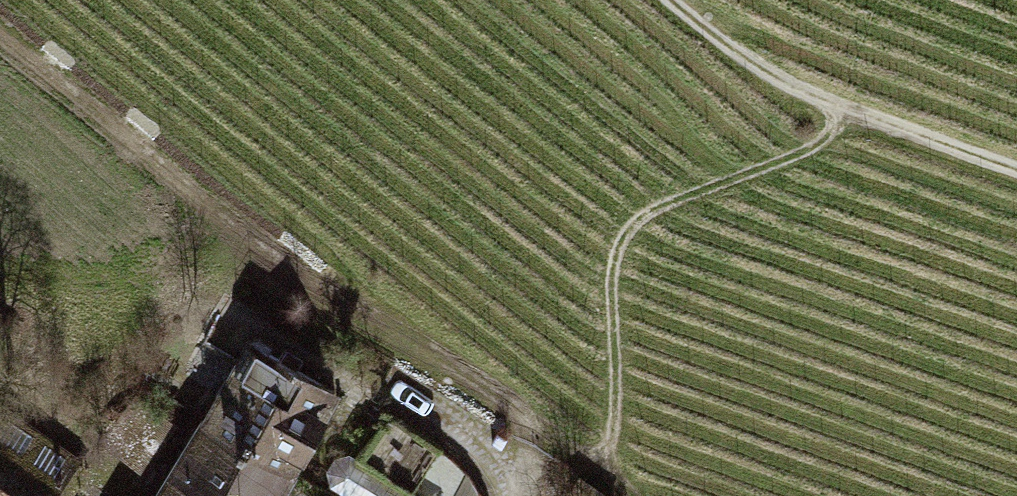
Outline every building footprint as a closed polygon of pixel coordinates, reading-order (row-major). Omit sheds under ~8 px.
[(334,392),(251,343),(230,379),(223,375),(213,393),(221,397),(209,418),(290,466),(334,392)] [(77,458),(0,409),(0,495),(53,495),(77,458)] [(387,415),(362,456),(414,488),(430,461),(439,447),(387,415)] [(209,418),(163,495),(273,495),(290,466),(209,418)] [(414,488),(362,456),(351,450),(336,449),(325,466),(330,484),(350,495),(427,495),(414,488)] [(430,461),(414,488),(427,495),(478,495),(480,492),(430,461)]
